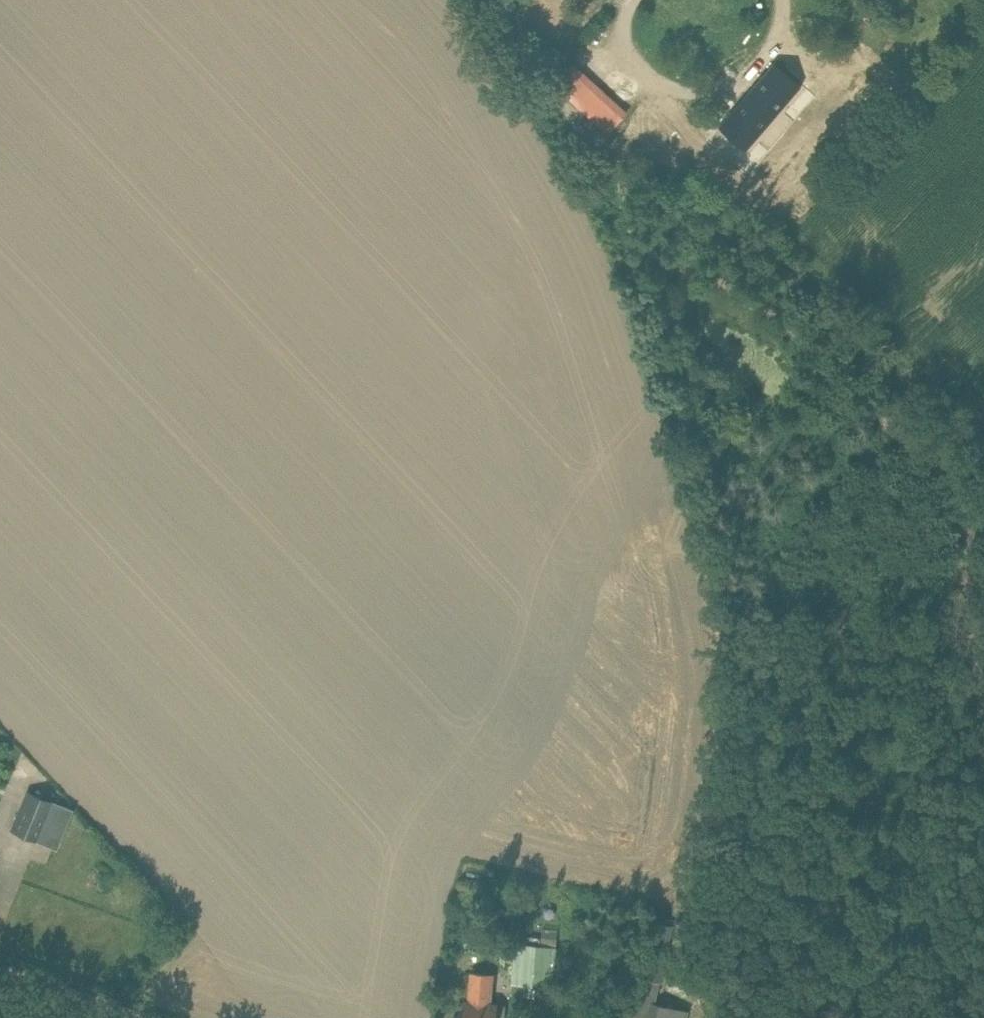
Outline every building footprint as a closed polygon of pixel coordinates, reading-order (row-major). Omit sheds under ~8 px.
[(498,6),(508,19),(513,15),(514,8),(517,5),(513,0),(506,0),(498,6)] [(774,63),(721,126),(746,148),(800,85),(774,63)] [(624,115),(571,66),(555,84),(608,132),(624,115)] [(40,796),(52,801),(55,792),(44,787),(40,796)] [(40,796),(28,791),(13,829),(39,840),(55,802),(52,801),(40,796)] [(651,939),(641,978),(660,982),(670,944),(660,941),(664,925),(655,922),(651,939)] [(551,997),(552,987),(549,987),(555,948),(541,946),(524,944),(519,943),(514,982),(512,992),(551,997)] [(465,1000),(463,1017),(496,1017),(498,1003),(491,1002),(494,973),(470,970),(467,1000),(465,1000)] [(651,1001),(647,1017),(687,1017),(689,1010),(651,1001)]
